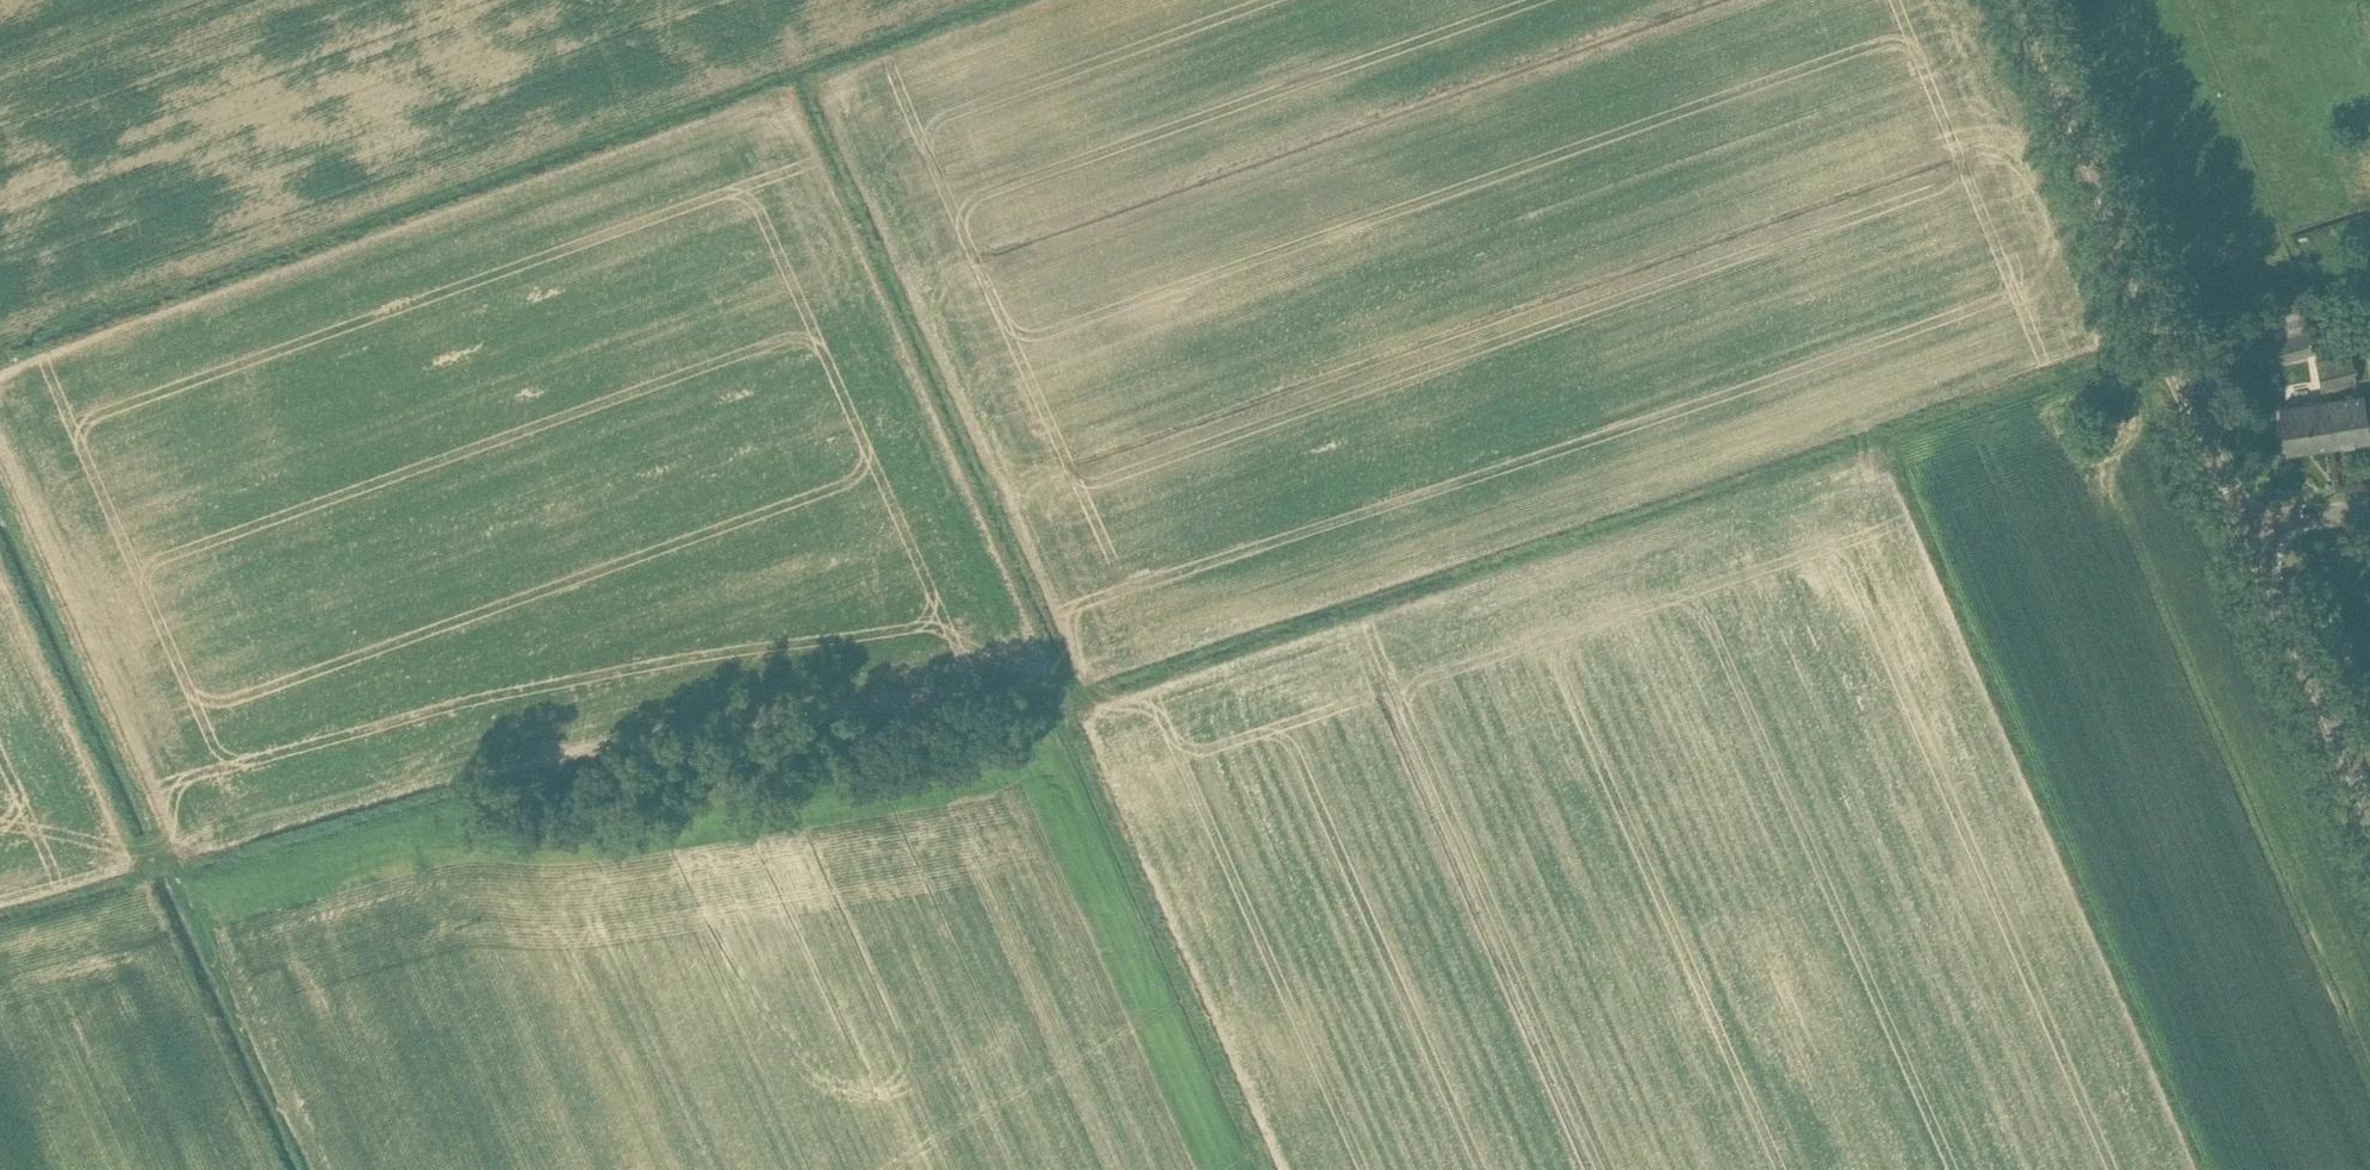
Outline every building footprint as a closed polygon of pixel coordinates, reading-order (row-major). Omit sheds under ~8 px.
[(2306,325),(2295,283),(2277,287),(2284,311),(2269,315),(2275,334),(2306,325)] [(2269,321),(2254,324),(2258,341),(2273,338),(2269,321)] [(2315,352),(2309,330),(2263,342),(2269,365),(2315,352)] [(2360,350),(2316,360),(2322,390),(2355,382),(2351,363),(2363,361),(2360,350)] [(2362,393),(2332,398),(2334,405),(2324,407),(2330,444),(2369,438),(2362,393)] [(2334,405),(2332,398),(2279,406),(2286,451),(2330,444),(2324,407),(2334,405)]
